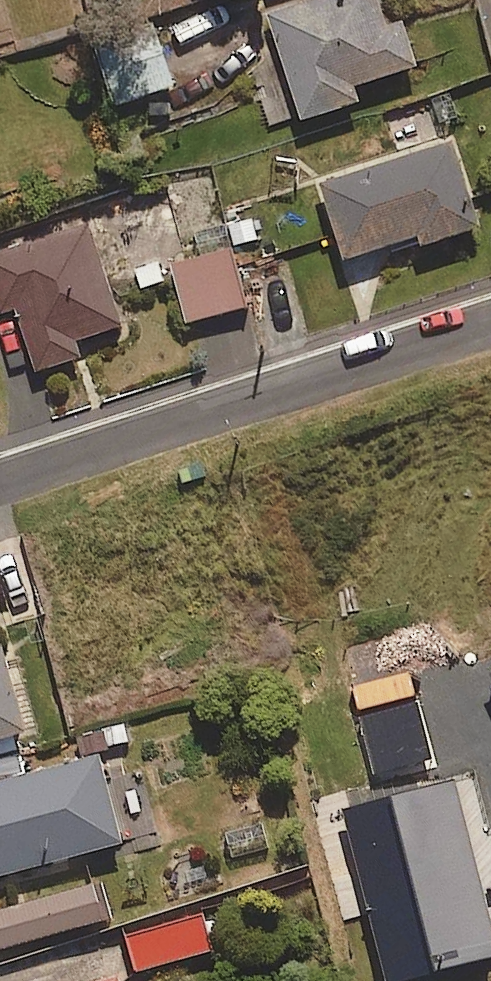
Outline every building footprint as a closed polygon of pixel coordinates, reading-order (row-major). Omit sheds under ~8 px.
[(303,121),(361,103),(356,87),(417,68),(404,25),(386,30),(377,0),(308,0),(270,11),(303,121)] [(152,20),(92,41),(114,106),(174,86),(152,20)] [(320,182),(346,259),(415,236),(420,253),(478,234),(447,140),(320,182)] [(95,222),(0,253),(0,317),(1,319),(16,314),(35,373),(81,358),(76,342),(128,326),(95,222)] [(188,324),(248,308),(232,250),(173,265),(188,324)] [(19,753),(15,740),(28,736),(0,638),(0,758),(19,753)] [(0,782),(0,877),(123,843),(99,754),(0,782)] [(0,905),(0,953),(107,923),(95,878),(0,905)] [(204,955),(196,920),(129,936),(138,971),(204,955)]
